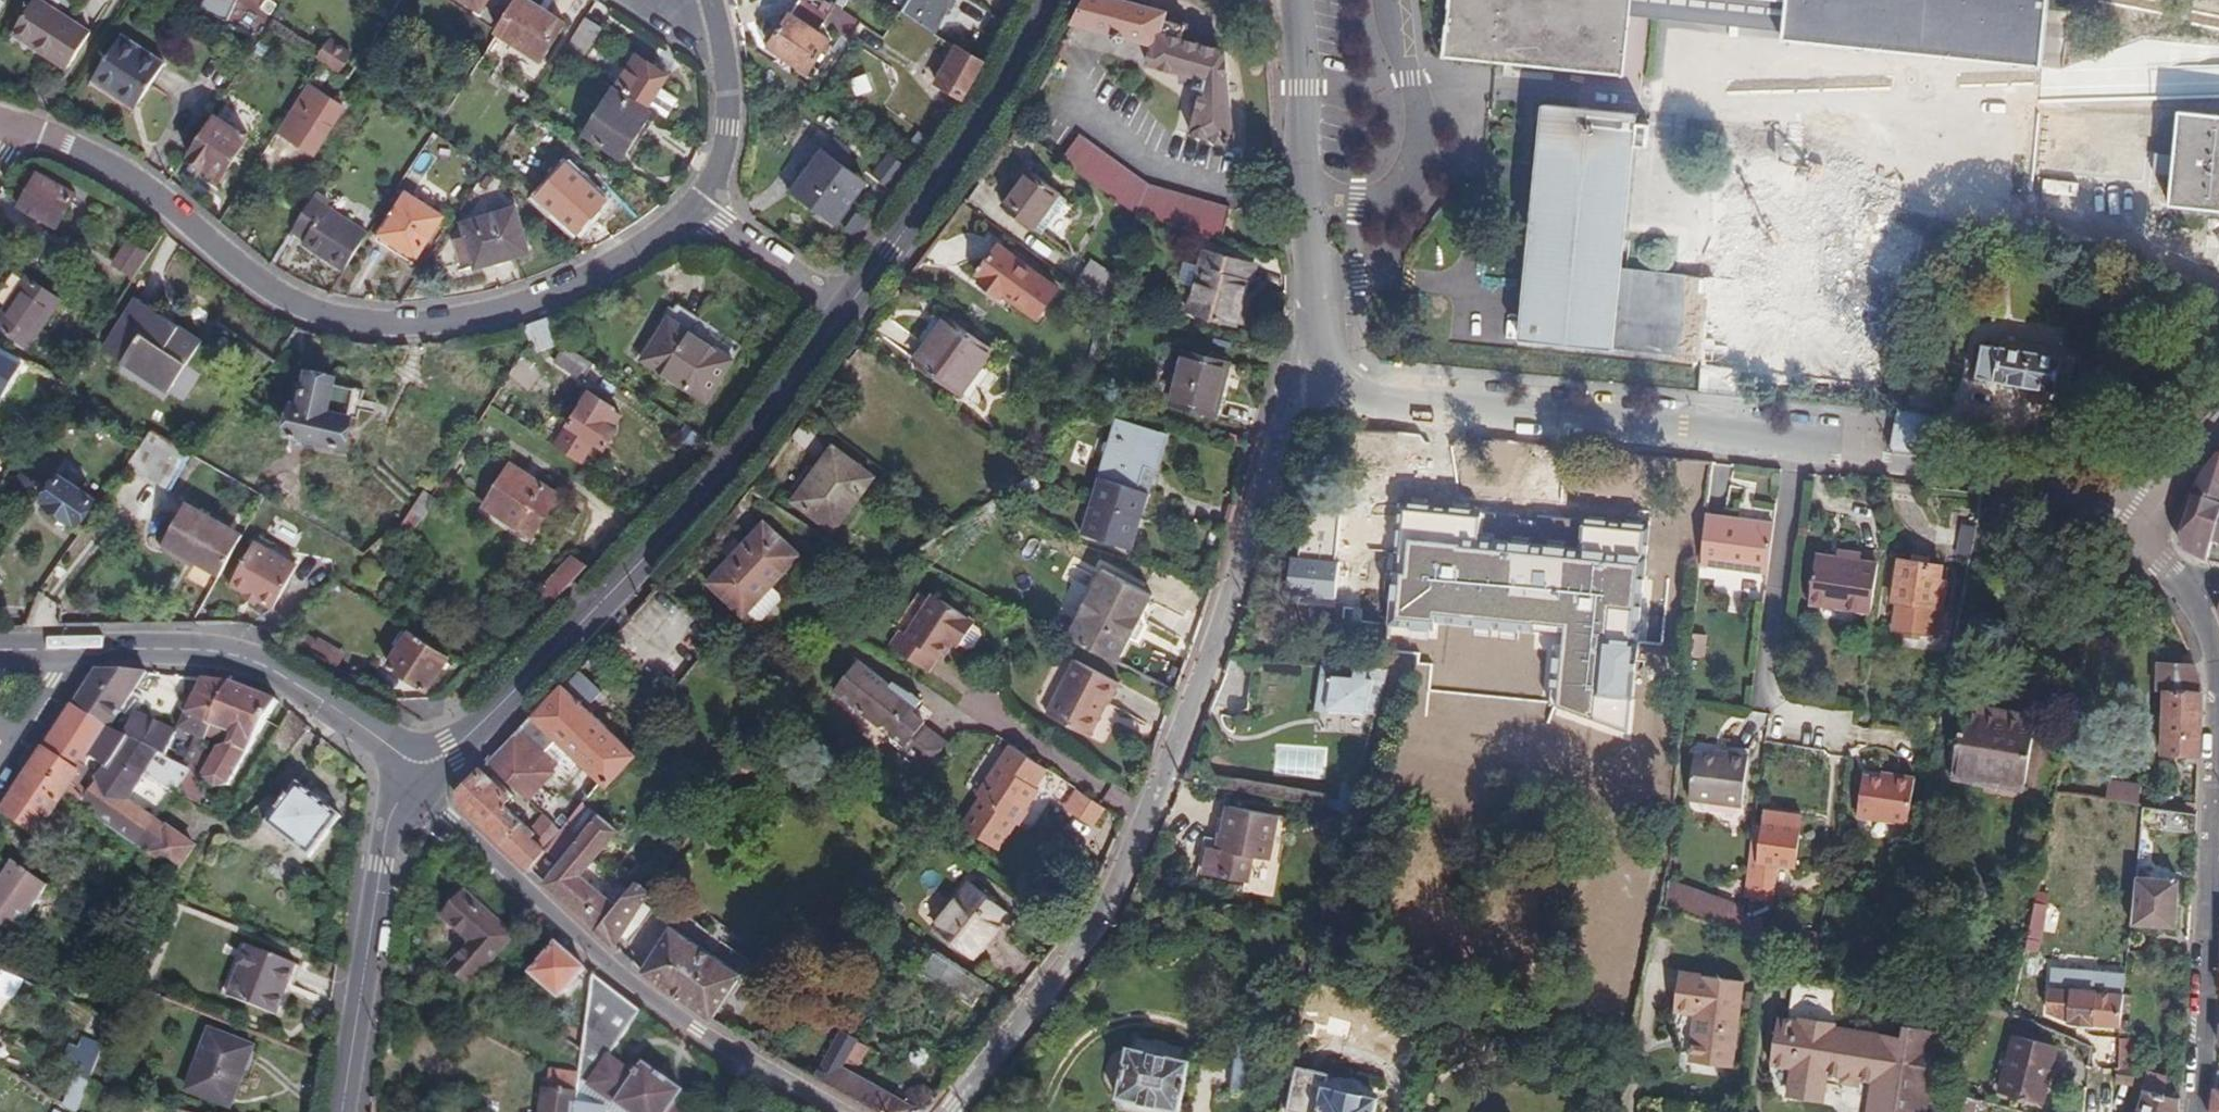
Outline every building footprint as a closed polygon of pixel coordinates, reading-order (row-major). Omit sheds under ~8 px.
[(43,0),(36,0),(16,30),(69,66),(91,32),(43,0)] [(230,0),(209,0),(203,14),(229,27),(239,5),(230,0)] [(483,12),(490,0),(464,0),(483,12)] [(526,0),(522,0),(500,34),(543,62),(568,27),(526,0)] [(849,43),(860,26),(841,13),(849,2),(851,4),(853,0),(840,0),(834,9),(824,26),(849,43)] [(903,14),(940,39),(954,0),(912,0),(903,14)] [(1075,24),(1154,47),(1147,69),(1205,86),(1189,135),(1237,151),(1228,56),(1177,40),(1169,37),(1170,25),(1164,23),(1166,17),(1110,0),(1088,0),(1075,24)] [(1446,63),(1492,67),(1622,80),(1631,11),(1632,0),(1452,0),(1446,63)] [(1789,27),(1790,5),(1741,0),(1632,0),(1631,11),(1639,11),(1789,27)] [(1790,5),(1789,27),(1788,45),(2043,71),(2050,0),(1791,0),(1790,5)] [(831,43),(792,18),(771,50),(810,75),(831,43)] [(605,30),(588,19),(566,52),(583,63),(605,30)] [(1179,28),(1170,25),(1169,37),(1177,40),(1179,28)] [(167,64),(125,35),(94,82),(110,92),(113,88),(140,105),(167,64)] [(320,61),(340,74),(349,61),(329,47),(320,61)] [(964,99),(985,64),(962,52),(941,86),(964,99)] [(640,55),(620,87),(670,119),(683,99),(664,88),(672,76),(640,55)] [(348,111),(312,87),(282,134),(318,157),(348,111)] [(653,118),(616,94),(588,135),(625,160),(653,118)] [(1639,118),(1547,108),(1521,345),(1613,355),(1623,269),(1628,222),(1636,147),(1650,149),(1653,127),(1642,126),(1642,128),(1638,127),(1639,118)] [(2181,111),(2171,205),(2218,210),(2218,115),(2181,111)] [(248,142),(217,120),(191,158),(223,179),(248,142)] [(1136,218),(1218,241),(1227,212),(1146,189),(1078,138),(1060,162),(1136,218)] [(779,180),(795,190),(813,161),(797,151),(779,180)] [(840,224),(869,184),(825,152),(796,193),(840,224)] [(893,186),(902,173),(885,162),(876,174),(893,186)] [(610,196),(573,163),(542,196),(578,229),(610,196)] [(21,209),(59,232),(77,200),(40,178),(32,174),(13,205),(21,209)] [(1066,202),(1031,175),(1005,209),(1042,235),(1066,202)] [(444,219),(409,195),(383,234),(418,257),(444,219)] [(346,272),(370,236),(329,209),(332,205),(317,196),(296,229),(308,238),(305,244),(346,272)] [(531,250),(519,210),(467,226),(479,266),(531,250)] [(139,275),(152,255),(132,242),(119,262),(139,275)] [(1055,295),(997,252),(979,278),(984,282),(981,285),(1002,300),(1004,297),(1037,320),(1055,295)] [(1254,286),(1259,266),(1210,254),(1192,317),(1237,328),(1250,285),(1254,286)] [(1075,287),(1111,313),(1118,286),(1090,266),(1075,287)] [(1623,269),(1613,355),(1696,364),(1706,278),(1623,269)] [(26,279),(0,318),(0,331),(28,349),(60,302),(26,279)] [(183,364),(188,368),(205,343),(139,300),(105,350),(126,364),(129,360),(168,385),(183,364)] [(703,314),(682,301),(642,364),(708,404),(738,353),(696,326),(703,314)] [(992,350),(949,319),(917,363),(959,393),(992,350)] [(525,328),(532,345),(537,355),(561,348),(548,320),(525,328)] [(1977,382),(2057,394),(2063,359),(1983,346),(1977,382)] [(29,366),(0,350),(0,408),(29,366)] [(578,387),(590,368),(564,353),(553,371),(578,387)] [(1224,388),(1229,367),(1189,356),(1174,407),(1218,419),(1227,389),(1224,388)] [(171,392),(188,368),(183,364),(168,385),(129,360),(126,364),(171,392)] [(347,448),(359,390),(334,386),(328,378),(316,375),(307,381),(300,415),(292,414),(288,436),(308,439),(308,445),(322,447),(323,443),(347,448)] [(617,413),(591,396),(557,448),(582,465),(595,445),(606,452),(618,434),(607,427),(617,413)] [(1891,452),(1934,457),(1940,422),(1899,414),(1891,452)] [(1169,437),(1121,422),(1085,535),(1134,551),(1151,497),(1138,492),(1146,465),(1159,469),(1169,437)] [(144,441),(127,465),(166,488),(187,454),(149,433),(144,441)] [(791,509),(831,538),(870,483),(830,455),(791,509)] [(2202,478),(2183,537),(2188,553),(2206,562),(2212,545),(2218,524),(2218,461),(2202,478)] [(1159,469),(1146,465),(1138,492),(1151,497),(1159,469)] [(561,496),(512,466),(486,508),(534,538),(561,496)] [(80,525),(97,498),(60,474),(45,499),(44,507),(58,516),(64,514),(80,525)] [(1038,475),(1019,488),(1024,495),(1048,480),(1038,475)] [(403,517),(413,528),(433,511),(423,500),(403,517)] [(1547,701),(1627,733),(1649,527),(1581,519),(1578,551),(1477,540),(1479,509),(1398,501),(1385,624),(1432,628),(1432,624),(1453,626),(1453,622),(1562,633),(1561,643),(1553,642),(1547,701)] [(200,565),(223,578),(245,538),(190,506),(166,546),(200,565)] [(1775,529),(1704,521),(1699,570),(1768,577),(1775,529)] [(802,558),(766,525),(711,586),(746,618),(751,614),(757,620),(767,620),(783,603),(783,595),(774,587),(802,558)] [(1999,532),(1977,528),(1975,536),(1972,553),(1970,562),(1991,566),(1999,532)] [(1972,553),(1975,536),(1949,531),(1946,547),(1972,553)] [(1280,620),(1331,623),(1333,589),(1330,589),(1333,543),(1295,541),(1292,586),(1282,585),(1280,620)] [(301,567),(260,543),(236,585),(278,608),(301,567)] [(197,569),(200,565),(166,546),(164,550),(197,569)] [(548,584),(561,599),(591,568),(578,555),(548,584)] [(1840,614),(1870,619),(1877,570),(1816,560),(1808,603),(1841,609),(1840,614)] [(1938,570),(1899,563),(1893,603),(1895,605),(1891,631),(1936,639),(1943,591),(1935,589),(1938,570)] [(1156,598),(1108,572),(1072,639),(1120,664),(1134,639),(1141,625),(1156,598)] [(697,614),(656,584),(627,624),(668,653),(697,614)] [(977,624),(936,595),(907,636),(901,633),(892,646),(930,672),(940,660),(943,662),(956,645),(960,648),(977,624)] [(1807,608),(1840,614),(1841,609),(1808,603),(1807,608)] [(1141,625),(1134,639),(1140,642),(1147,628),(1141,625)] [(449,656),(413,632),(390,668),(427,692),(449,656)] [(318,639),(309,654),(338,671),(339,671),(348,656),(318,639)] [(1121,684),(1077,660),(1048,715),(1089,738),(1101,716),(1098,713),(1104,702),(1109,705),(1121,684)] [(890,748),(924,775),(945,750),(921,729),(924,725),(913,716),(921,706),(895,687),(891,690),(860,664),(835,694),(880,732),(889,737),(890,748)] [(2210,695),(2197,665),(2169,664),(2166,689),(2174,689),(2169,754),(2206,758),(2210,695)] [(1323,666),(1314,714),(1376,722),(1389,670),(1323,666)] [(125,708),(150,673),(99,671),(75,706),(112,728),(122,715),(127,718),(131,712),(125,708)] [(490,763),(531,802),(566,763),(574,770),(582,762),(588,768),(602,782),(610,790),(639,760),(636,757),(592,714),(603,703),(576,676),(490,763)] [(205,725),(233,683),(201,679),(171,727),(195,742),(205,725)] [(221,783),(279,703),(233,683),(205,725),(224,739),(217,748),(210,752),(194,777),(208,787),(221,783)] [(53,837),(77,803),(83,807),(111,827),(129,839),(145,816),(117,796),(141,760),(159,770),(163,765),(166,761),(153,753),(122,734),(112,728),(75,706),(2,813),(33,834),(48,844),(53,837)] [(1962,713),(1951,780),(2024,791),(2034,724),(1962,713)] [(134,714),(122,734),(153,753),(166,734),(134,714)] [(166,787),(182,796),(194,777),(210,752),(195,742),(178,768),(175,774),(166,787)] [(1034,789),(1047,769),(1011,744),(976,795),(979,799),(960,826),(996,851),(1038,791),(1034,789)] [(1748,760),(1727,757),(1726,763),(1711,761),(1693,759),(1689,806),(1742,811),(1748,760)] [(166,761),(163,765),(175,774),(178,768),(166,761)] [(547,817),(562,831),(585,804),(602,782),(588,768),(547,817)] [(459,806),(530,870),(547,849),(562,831),(547,817),(534,833),(529,829),(535,822),(527,814),(521,820),(514,813),(522,803),(517,797),(513,800),(482,771),(460,792),(459,806)] [(1346,803),(1357,806),(1363,780),(1352,778),(1346,803)] [(2110,781),(2109,802),(2141,804),(2142,783),(2110,781)] [(1913,785),(1895,782),(1895,788),(1881,786),(1863,784),(1856,824),(1905,832),(1913,785)] [(344,819),(303,785),(271,825),(313,858),(344,819)] [(1090,826),(1103,807),(1081,793),(1068,811),(1090,826)] [(77,803),(53,837),(60,842),(83,807),(77,803)] [(563,863),(546,885),(587,921),(600,933),(622,904),(584,875),(620,833),(585,804),(562,831),(547,849),(563,863)] [(1279,816),(1232,807),(1222,850),(1210,848),(1205,876),(1249,883),(1255,858),(1271,862),(1279,816)] [(2150,810),(2144,809),(2142,826),(2149,827),(2150,810)] [(2201,835),(2202,816),(2166,812),(2163,831),(2201,835)] [(2,813),(0,817),(0,844),(18,855),(33,834),(2,813)] [(129,839),(179,874),(196,852),(145,816),(129,839)] [(1750,865),(1748,888),(1773,892),(1776,875),(1789,877),(1794,827),(1765,824),(1764,835),(1761,866),(1750,865)] [(1764,835),(1755,834),(1750,865),(1761,866),(1764,835)] [(15,863),(0,885),(0,924),(16,934),(48,886),(15,863)] [(2181,885),(2136,879),(2133,927),(2175,932),(2181,885)] [(622,904),(600,933),(613,946),(622,935),(630,941),(653,912),(645,905),(653,894),(638,882),(622,904)] [(1744,918),(1666,885),(1662,905),(1740,939),(1744,918)] [(1008,916),(973,887),(938,930),(976,961),(986,948),(984,946),(1008,916)] [(1748,888),(1744,918),(1740,939),(1761,947),(1762,937),(1761,930),(1754,928),(1758,905),(1772,907),(1773,892),(1748,888)] [(511,938),(465,896),(445,919),(474,945),(453,970),(470,985),(511,938)] [(2048,908),(2035,905),(2013,1016),(2035,1025),(2039,1015),(2027,1009),(2031,990),(2048,908)] [(673,930),(643,974),(712,1020),(742,978),(673,930)] [(584,967),(557,944),(546,957),(544,955),(529,971),(561,997),(584,967)] [(279,1017),(299,966),(251,948),(232,998),(279,1017)] [(987,985),(934,952),(918,978),(971,1011),(987,985)] [(3,980),(7,973),(12,964),(0,957),(0,978),(3,980)] [(26,981),(13,975),(7,973),(3,980),(0,978),(0,995),(14,1002),(26,981)] [(584,1037),(582,1052),(579,1075),(578,1079),(589,1087),(609,1057),(642,1011),(593,975),(584,1037)] [(1748,988),(1689,977),(1683,1010),(1704,1015),(1696,1064),(1736,1070),(1748,988)] [(1791,982),(1786,1023),(1798,1025),(1803,984),(1791,982)] [(1936,1029),(1908,1025),(1907,1037),(1879,1033),(1878,1037),(1831,1031),(1837,988),(1803,984),(1798,1025),(1786,1023),(1775,1022),(1771,1067),(1792,1069),(1789,1096),(1823,1100),(1827,1074),(1841,1076),(1858,1078),(1873,1080),(1869,1111),(1926,1111),(1927,1103),(1919,1102),(1923,1072),(1931,1073),(1936,1029)] [(2072,1026),(2123,1031),(2126,997),(2053,992),(2051,1015),(2072,1026)] [(559,1031),(582,1052),(584,1037),(564,1023),(559,1031)] [(254,1048),(211,1033),(191,1091),(207,1097),(212,1088),(238,1097),(254,1048)] [(818,1080),(875,1111),(902,1111),(932,1106),(940,1096),(930,1088),(915,1087),(906,1100),(847,1068),(861,1041),(846,1033),(818,1080)] [(2054,1047),(2016,1036),(2000,1091),(2039,1102),(2054,1047)] [(1129,1048),(1192,1063),(1195,1054),(1171,1047),(1172,1044),(1157,1039),(1156,1045),(1131,1037),(1129,1048)] [(2107,1040),(2104,1073),(2117,1075),(2121,1042),(2107,1040)] [(2121,1042),(2117,1075),(2117,1085),(2135,1088),(2136,1072),(2132,1071),(2135,1043),(2121,1042)] [(1192,1063),(1129,1048),(1118,1099),(1174,1111),(1181,1111),(1192,1063)] [(80,1078),(90,1084),(98,1063),(72,1049),(62,1068),(80,1078)] [(589,1087),(625,1111),(687,1111),(675,1104),(683,1092),(643,1066),(636,1077),(609,1057),(589,1087)] [(548,1070),(546,1092),(544,1091),(540,1111),(574,1111),(575,1104),(578,1079),(579,1075),(548,1070)] [(1927,1103),(1931,1073),(1923,1072),(1919,1102),(1927,1103)] [(1857,1086),(1858,1078),(1841,1076),(1840,1083),(1857,1086)] [(2180,1100),(2166,1098),(2168,1081),(2151,1076),(2145,1090),(2140,1111),(2179,1111),(2180,1100)] [(90,1084),(80,1078),(67,1106),(78,1111),(90,1084)] [(575,1104),(605,1109),(609,1111),(625,1111),(589,1087),(578,1079),(575,1104)] [(1299,1083),(1291,1111),(1353,1111),(1328,1106),(1331,1092),(1299,1083)] [(1959,1095),(1955,1111),(1975,1111),(1977,1100),(1959,1095)]
